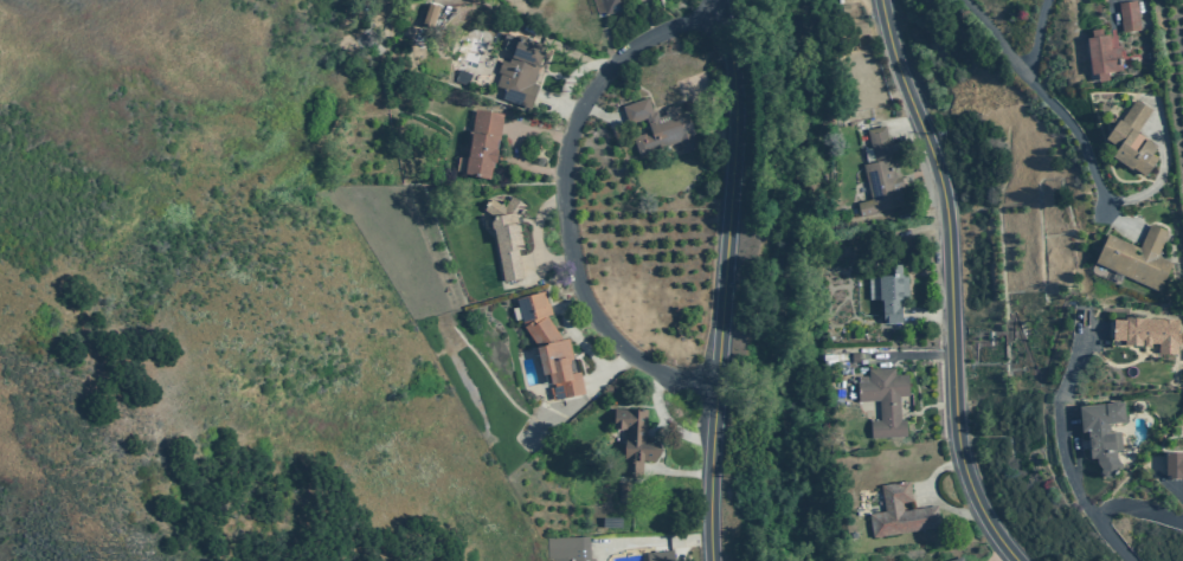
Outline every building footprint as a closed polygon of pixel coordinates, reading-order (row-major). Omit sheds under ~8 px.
[(605,15),(621,9),(617,0),(600,0),(605,15)] [(1139,30),(1136,1),(1118,4),(1121,32),(1139,30)] [(429,32),(419,30),(427,4),(438,6),(429,32)] [(866,22),(869,34),(857,34),(857,22),(866,22)] [(502,98),(531,109),(539,85),(533,84),(546,46),(519,37),(517,38),(504,33),(500,49),(512,53),(508,63),(501,60),(497,72),(500,73),(495,86),(504,90),(502,98)] [(1091,75),(1123,70),(1119,49),(1110,50),(1108,36),(1086,38),(1091,75)] [(467,85),(455,82),(458,70),(471,73),(467,85)] [(682,153),(679,142),(638,156),(632,137),(650,131),(645,118),(628,124),(622,107),(648,97),(652,112),(656,111),(658,117),(666,115),(663,111),(666,110),(666,109),(675,105),(675,107),(677,105),(681,115),(687,112),(694,135),(693,135),(697,147),(682,153)] [(1105,138),(1118,148),(1112,156),(1130,168),(1132,166),(1145,175),(1157,159),(1151,154),(1156,147),(1136,133),(1151,110),(1134,98),(1119,121),(1118,120),(1105,138)] [(503,114),(475,110),(464,176),(489,180),(491,163),(495,163),(497,150),(495,149),(497,138),(500,138),(503,114)] [(885,125),(867,130),(874,162),(862,165),(870,200),(857,202),(860,217),(875,213),(874,212),(904,205),(900,188),(902,187),(900,176),(895,178),(893,167),(894,167),(885,125)] [(503,282),(522,278),(516,250),(522,249),(517,223),(516,224),(515,218),(523,205),(510,196),(504,206),(500,204),(499,205),(490,199),(483,209),(494,217),(490,223),(490,230),(493,231),(503,282)] [(1157,257),(1168,232),(1150,224),(1139,249),(1107,234),(1095,263),(1159,291),(1171,263),(1157,257)] [(877,276),(879,301),(881,301),(882,323),(901,323),(901,305),(900,305),(900,299),(908,299),(907,277),(898,277),(898,276),(877,276)] [(542,375),(548,374),(551,385),(553,385),(557,399),(584,393),(579,372),(570,374),(567,361),(572,360),(567,338),(562,340),(546,316),(551,315),(548,303),(547,303),(544,291),(516,299),(523,328),(535,344),(542,375)] [(1178,320),(1125,318),(1125,321),(1116,320),(1114,329),(1108,329),(1107,344),(1158,346),(1158,354),(1177,354),(1178,320)] [(859,401),(879,400),(880,420),(870,421),(870,438),(906,437),(905,420),(900,420),(899,396),(908,395),(907,374),(894,375),(894,368),(867,369),(868,381),(857,382),(859,401)] [(1079,407),(1081,432),(1087,431),(1091,458),(1097,458),(1097,463),(1108,478),(1123,466),(1116,458),(1113,432),(1110,433),(1108,423),(1125,421),(1123,402),(1079,407)] [(645,437),(655,437),(662,450),(652,463),(642,462),(641,477),(623,476),(625,430),(613,428),(615,408),(626,410),(626,408),(647,410),(645,437)] [(1182,478),(1182,452),(1165,452),(1165,478),(1182,478)] [(880,485),(885,511),(868,514),(873,537),(940,527),(937,505),(902,510),(901,503),(913,502),(909,481),(880,485)] [(619,502),(628,502),(630,483),(621,482),(619,502)] [(622,528),(602,528),(603,517),(622,518),(622,528)] [(546,539),(547,559),(553,559),(553,560),(589,560),(589,537),(546,539)] [(673,550),(645,554),(647,560),(674,560),(673,550)]
